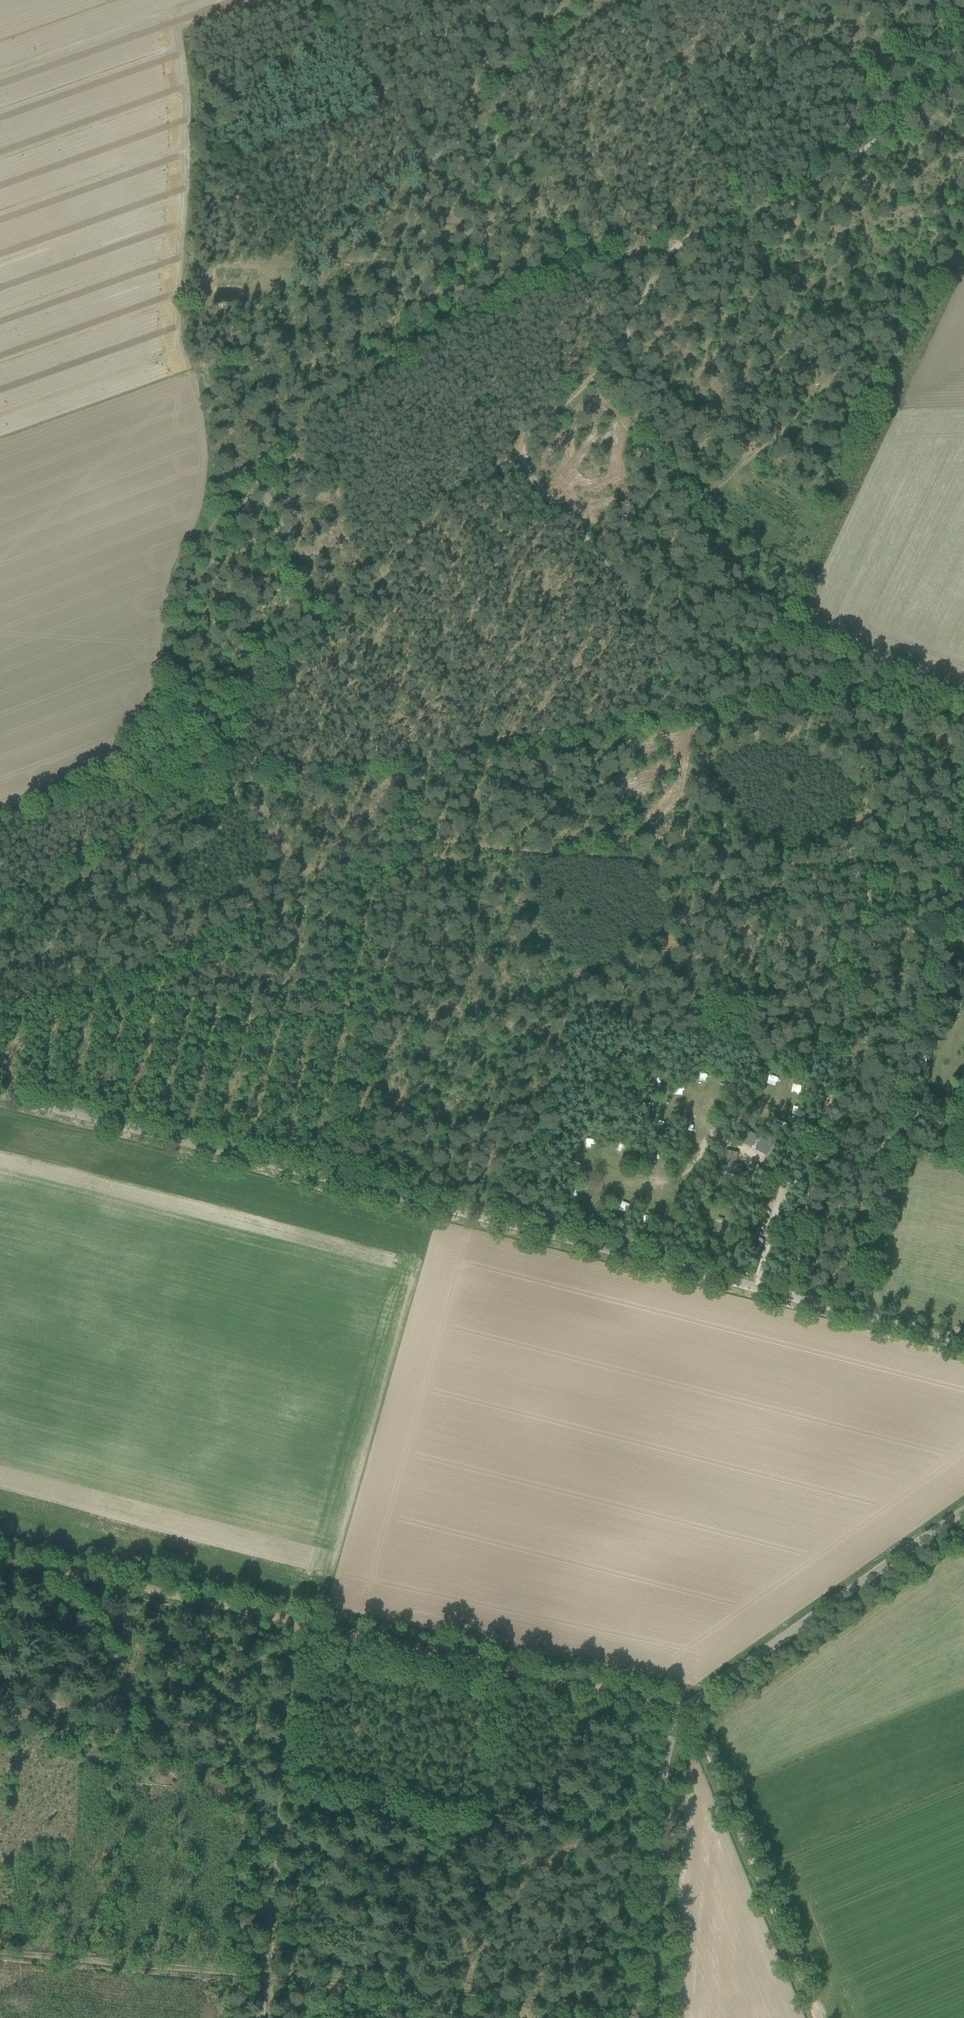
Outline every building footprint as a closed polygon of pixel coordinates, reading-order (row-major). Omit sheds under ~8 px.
[(748,1130),(747,1131),(741,1141),(752,1147),(757,1137),(758,1136),(748,1130)] [(725,1151),(722,1173),(734,1175),(737,1153),(725,1151)]
